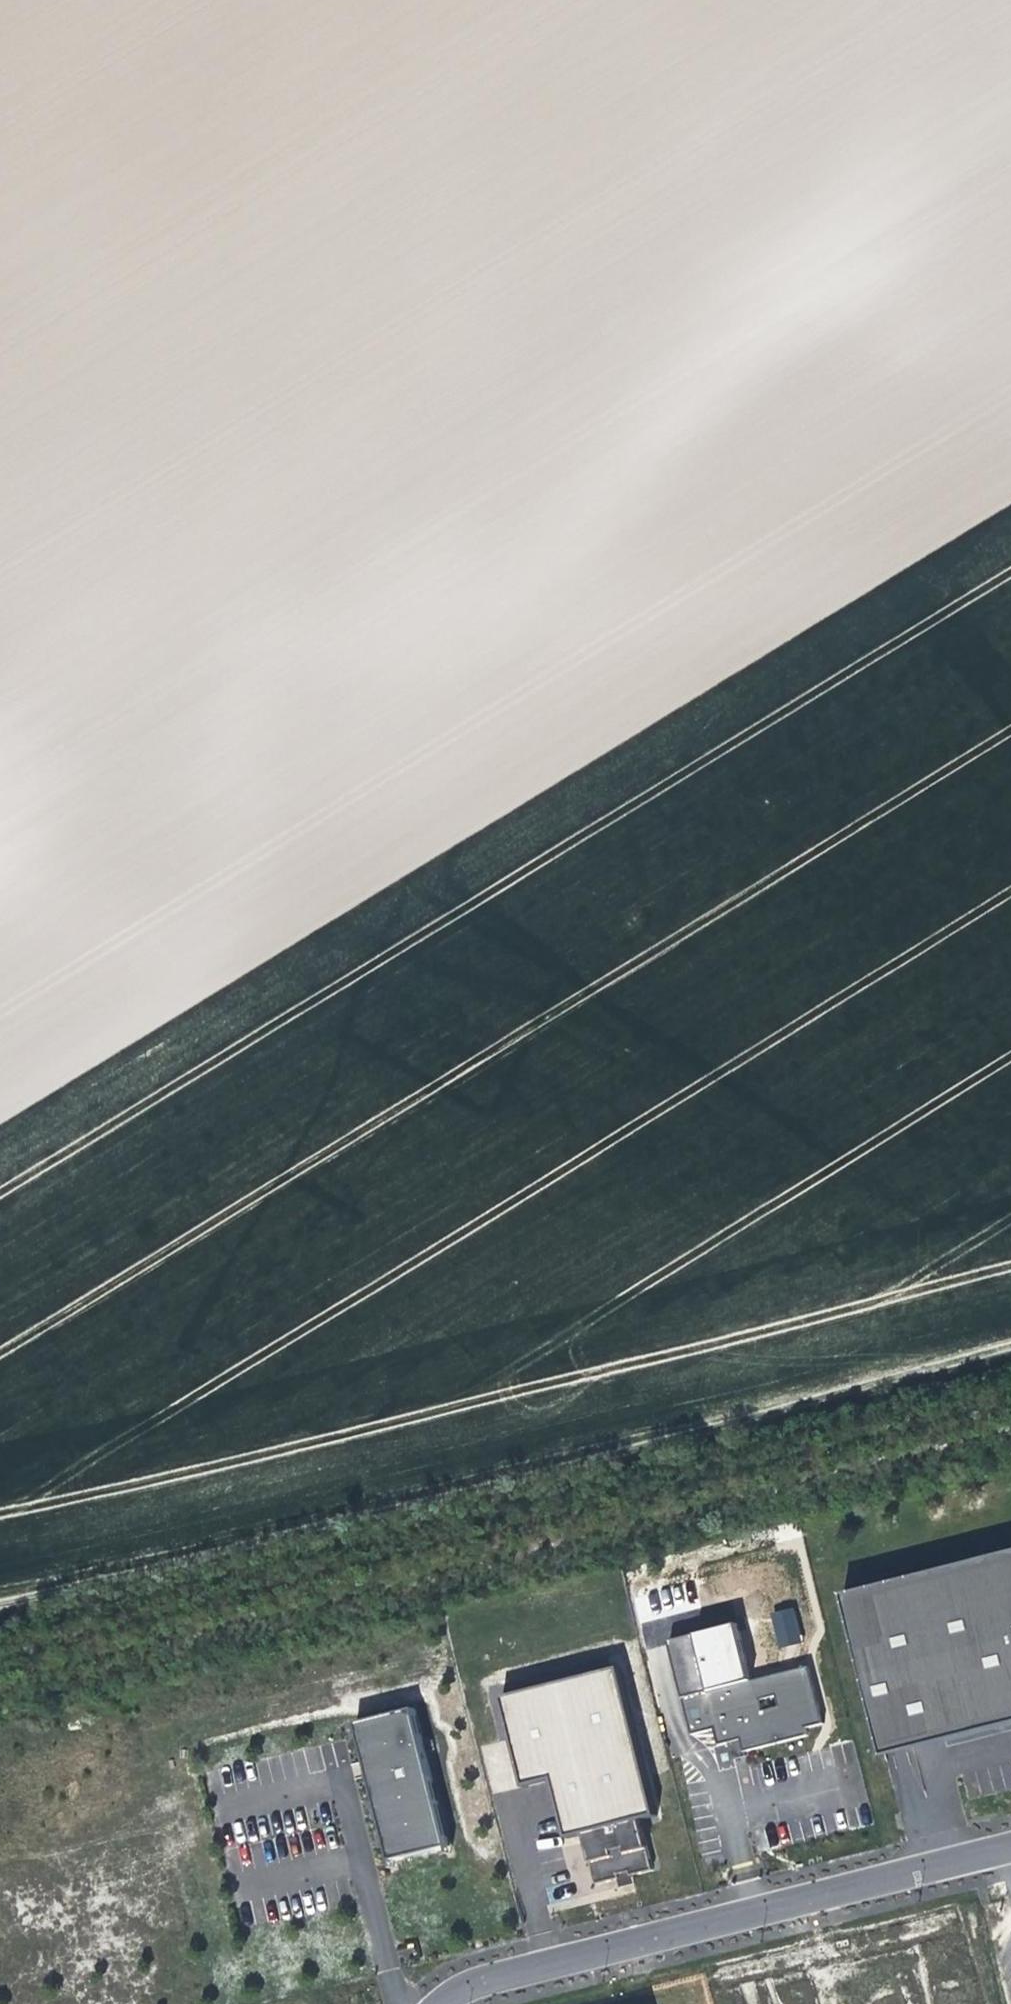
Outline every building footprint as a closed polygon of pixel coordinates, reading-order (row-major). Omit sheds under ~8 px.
[(843,1596),(881,1748),(942,1733),(944,1743),(1010,1726),(1010,1553),(843,1596)] [(753,1627),(758,1646),(786,1639),(781,1620),(753,1627)] [(824,1725),(809,1667),(711,1692),(696,1635),(668,1642),(683,1699),(692,1736),(715,1730),(719,1746),(729,1744),(741,1741),(744,1752),(745,1752),(808,1736),(806,1729),(824,1725)] [(656,1814),(620,1670),(502,1699),(524,1789),(552,1782),(567,1840),(584,1836),(589,1858),(596,1885),(620,1879),(619,1875),(630,1872),(631,1876),(653,1871),(640,1818),(656,1814)] [(448,1846),(413,1709),(354,1725),(380,1825),(389,1861),(448,1846)]
